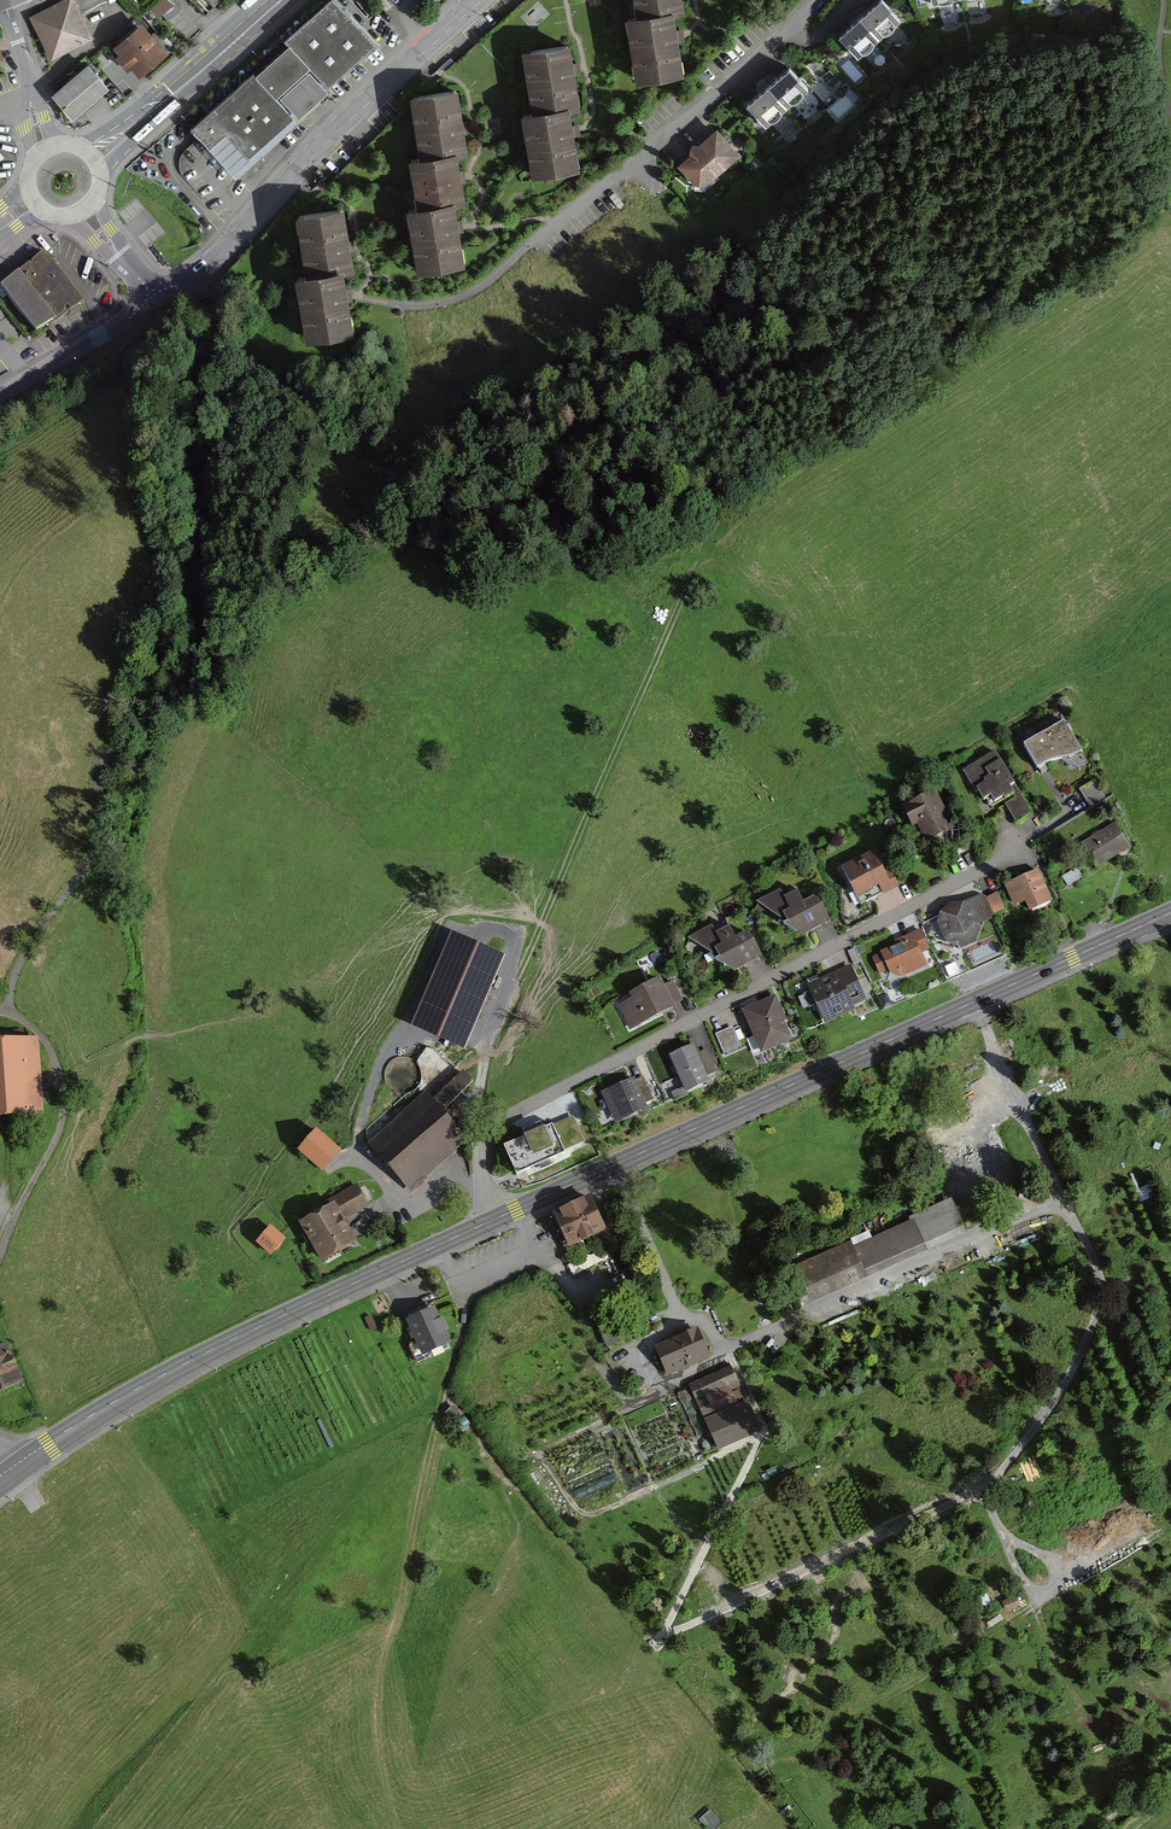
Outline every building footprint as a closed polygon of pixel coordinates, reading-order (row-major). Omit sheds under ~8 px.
[(192,127),(233,172),(293,118),(296,121),(326,94),(323,91),(375,45),(335,0),(328,0),(282,41),(287,46),(253,77),(250,75),(192,127)] [(680,0),(633,0),(637,22),(675,15),(683,14),(680,0)] [(860,17),(880,40),(901,21),(883,0),(879,0),(860,17)] [(69,1),(33,19),(52,57),(88,39),(69,1)] [(686,76),(675,15),(637,22),(625,24),(636,84),(686,76)] [(123,49),(118,53),(129,66),(133,62),(141,71),(170,47),(145,17),(116,41),(123,49)] [(860,17),(838,35),(858,58),(880,40),(860,17)] [(567,49),(522,56),(530,117),(568,112),(576,111),(567,49)] [(91,61),(54,92),(73,114),(110,83),(91,61)] [(787,68),(766,87),(786,109),(807,91),(787,68)] [(766,87),(744,106),(765,128),(786,109),(766,87)] [(453,94),(407,102),(417,162),(450,156),(463,154),(453,94)] [(577,175),(568,112),(530,117),(522,118),(531,182),(577,175)] [(739,153),(715,130),(677,168),(701,192),(739,153)] [(459,207),(450,156),(417,162),(405,165),(414,215),(451,209),(459,207)] [(348,205),(302,211),(310,272),(349,267),(356,266),(348,205)] [(462,269),(451,209),(414,215),(402,218),(413,278),(462,269)] [(0,284),(35,330),(83,300),(43,250),(0,284)] [(357,331),(349,267),(310,272),(302,274),(311,337),(357,331)] [(1063,722),(1024,745),(1037,766),(1046,760),(1057,757),(1067,758),(1079,750),(1063,722)] [(999,752),(966,769),(982,802),(1016,785),(999,752)] [(924,845),(958,828),(939,789),(905,806),(924,845)] [(1102,865),(1134,844),(1119,821),(1087,842),(1102,865)] [(878,849),(843,868),(863,906),(899,888),(878,849)] [(1056,899),(1042,867),(1008,882),(1017,903),(1029,897),(1034,908),(1056,899)] [(782,888),(758,900),(804,933),(833,919),(818,895),(805,901),(800,889),(786,896),(782,888)] [(986,893),(969,900),(953,901),(940,922),(949,941),(964,946),(979,939),(986,921),(997,917),(986,893)] [(713,924),(689,935),(735,968),(764,954),(749,930),(736,936),(731,925),(717,931),(713,924)] [(870,946),(885,981),(939,959),(924,924),(870,946)] [(809,983),(827,1022),(870,1003),(853,963),(809,983)] [(616,998),(632,1028),(685,1000),(668,970),(616,998)] [(780,993),(744,1008),(761,1052),(798,1038),(780,993)] [(472,1020),(439,1049),(456,1069),(490,1040),(472,1020)] [(735,1025),(716,1034),(725,1053),(743,1044),(735,1025)] [(0,1043),(0,1119),(45,1115),(39,1040),(0,1043)] [(712,1081),(694,1042),(669,1054),(679,1075),(665,1081),(675,1102),(690,1095),(689,1091),(712,1081)] [(634,1077),(602,1092),(616,1122),(648,1107),(634,1077)] [(426,1090),(363,1141),(405,1191),(467,1140),(426,1090)] [(505,1145),(517,1172),(565,1151),(563,1147),(579,1140),(569,1118),(542,1129),(540,1125),(524,1132),(526,1136),(505,1145)] [(323,1173),(340,1150),(316,1131),(298,1153),(323,1173)] [(370,1207),(357,1182),(324,1199),(328,1206),(295,1223),(317,1263),(355,1243),(343,1221),(370,1207)] [(600,1231),(606,1228),(602,1219),(591,1195),(554,1212),(569,1245),(600,1231)] [(804,1267),(817,1296),(966,1229),(953,1200),(804,1267)] [(606,1228),(600,1231),(611,1255),(625,1248),(610,1216),(602,1219),(606,1228)] [(257,1248),(273,1259),(287,1240),(271,1229),(257,1248)] [(432,1308),(409,1317),(423,1353),(446,1344),(432,1308)] [(841,1322),(825,1325),(828,1341),(844,1338),(841,1322)] [(698,1329),(655,1347),(667,1374),(710,1356),(698,1329)] [(6,1345),(0,1347),(0,1390),(21,1381),(6,1345)] [(726,1369),(691,1383),(715,1442),(750,1429),(726,1369)] [(1005,1602),(1006,1610),(1019,1609),(1019,1601),(1005,1602)]
